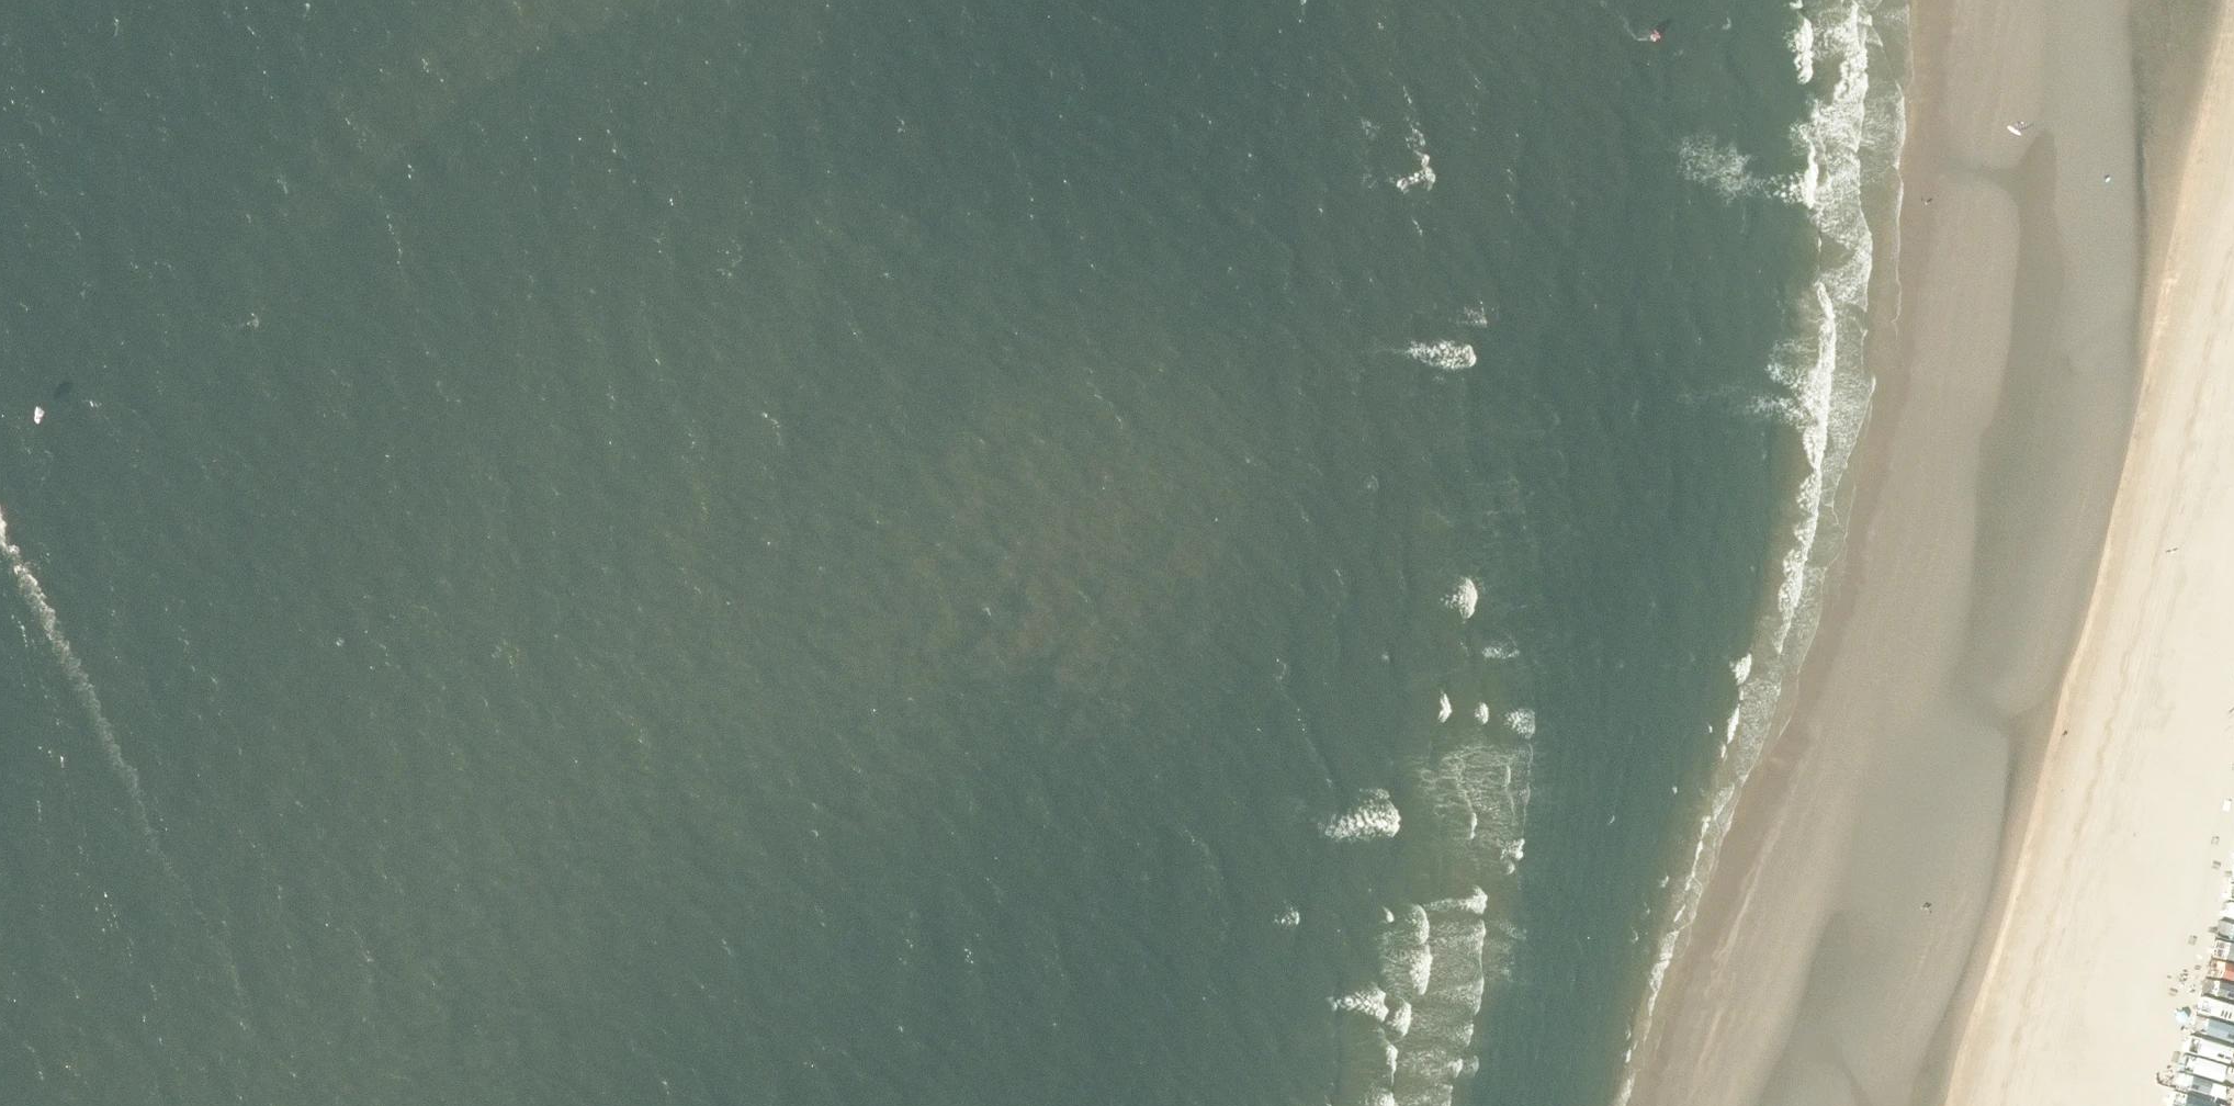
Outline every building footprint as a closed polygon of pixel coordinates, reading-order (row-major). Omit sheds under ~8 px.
[(2222,997),(2233,1000),(2233,984),(2226,982),(2222,997)] [(2233,1058),(2233,1026),(2215,1021),(2207,1052),(2233,1058)] [(2200,1054),(2196,1074),(2233,1082),(2233,1061),(2200,1054)] [(2212,1094),(2214,1080),(2198,1078),(2196,1092),(2212,1094)]
